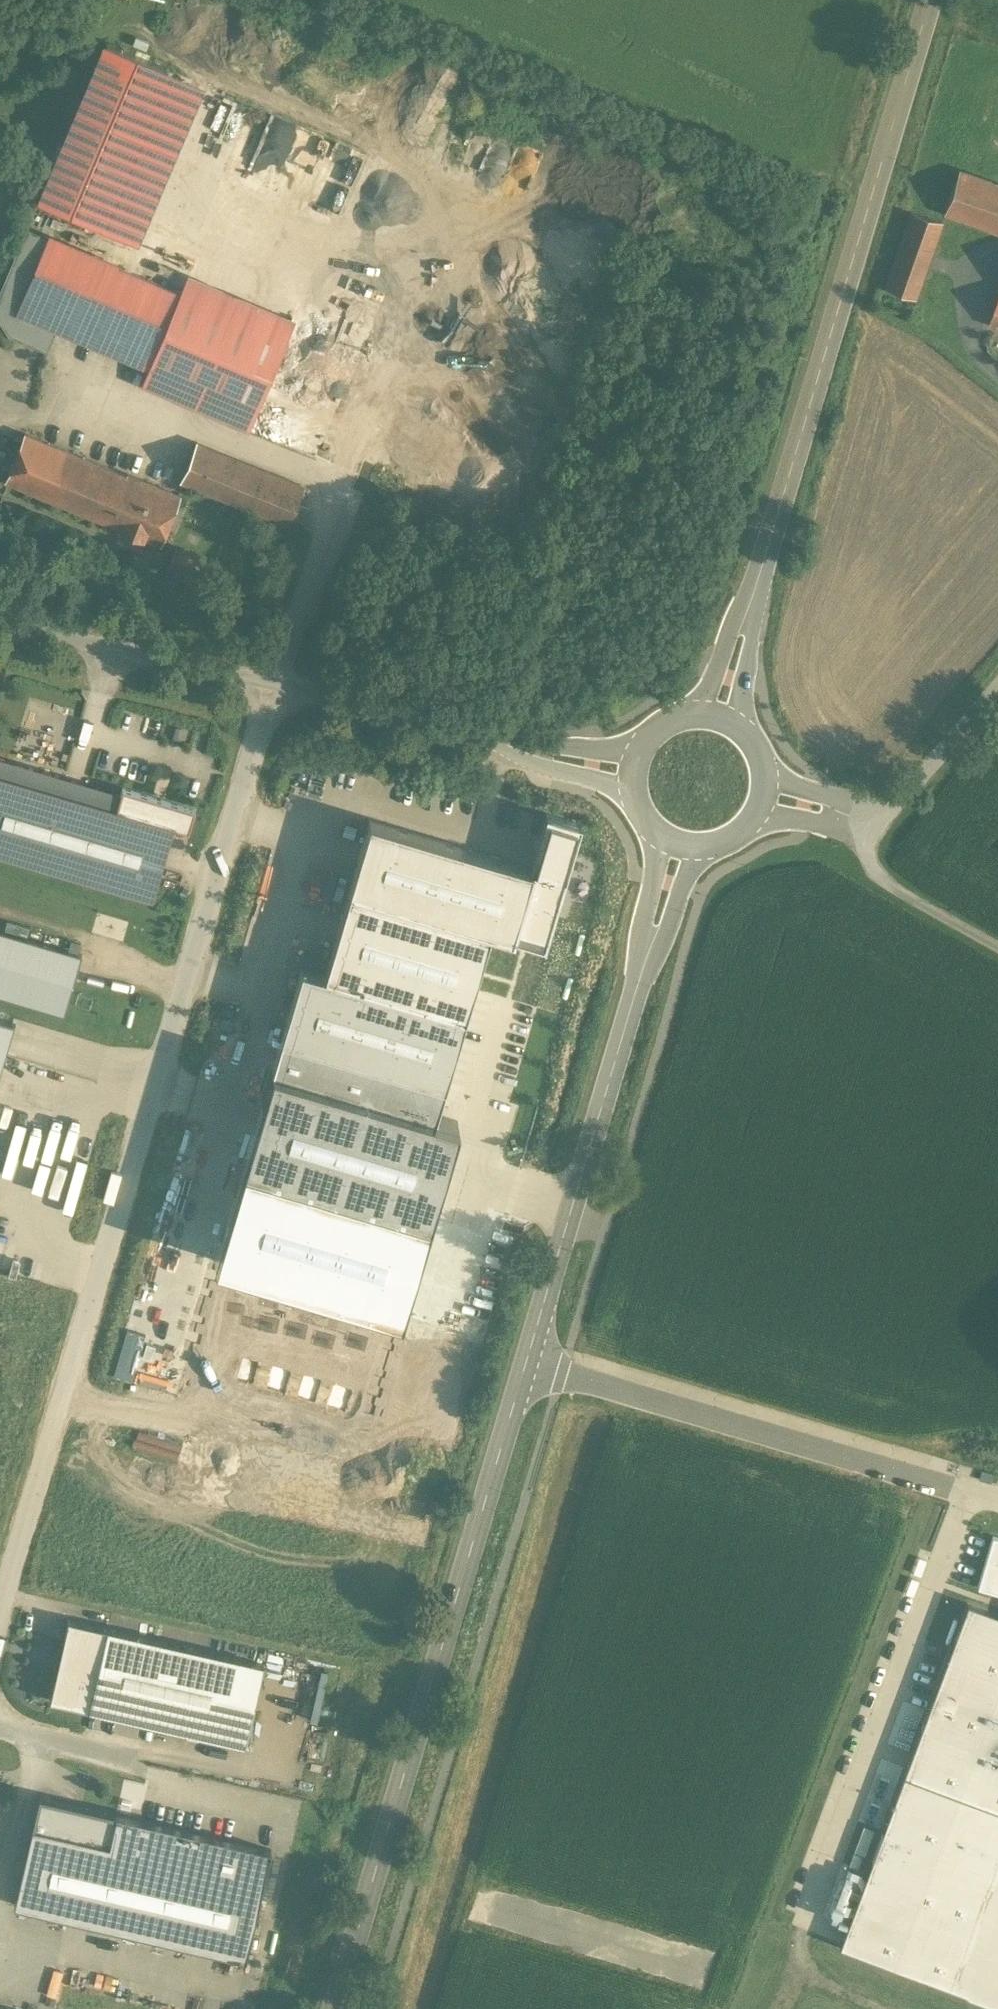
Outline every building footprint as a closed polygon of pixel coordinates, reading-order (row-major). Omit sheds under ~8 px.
[(203,83),(104,41),(39,198),(137,239),(203,83)] [(959,169),(944,211),(997,230),(997,183),(959,169)] [(911,211),(884,286),(914,297),(941,222),(911,211)] [(179,292),(49,237),(18,310),(148,366),(179,292)] [(290,317),(187,273),(179,292),(148,366),(140,384),(243,428),(290,317)] [(125,473),(24,432),(4,480),(159,543),(166,524),(172,527),(179,509),(174,506),(178,494),(126,472),(125,473)] [(302,484),(196,441),(180,480),(286,523),(302,484)] [(168,572),(190,580),(200,553),(178,545),(168,572)] [(0,757),(0,852),(151,898),(172,827),(187,832),(194,808),(122,786),(120,793),(0,757)] [(532,867),(565,877),(580,824),(546,813),(530,867),(532,867)] [(530,867),(369,819),(323,973),(300,966),(271,1065),(434,1113),(488,930),(511,937),(532,867),(530,867)] [(565,877),(532,867),(511,937),(544,947),(565,877)] [(0,929),(0,992),(63,1010),(80,953),(0,929)] [(0,1019),(0,1064),(12,1022),(0,1019)] [(271,1065),(234,1190),(420,1245),(457,1120),(434,1113),(271,1065)] [(420,1245),(234,1190),(164,1426),(351,1481),(420,1245)] [(976,1587),(997,1594),(997,1537),(991,1535),(976,1587)] [(840,1944),(997,2002),(997,1615),(966,1603),(840,1944)] [(262,1662),(67,1618),(49,1698),(244,1742),(262,1662)] [(275,1847),(41,1793),(15,1904),(250,1958),(275,1847)]
